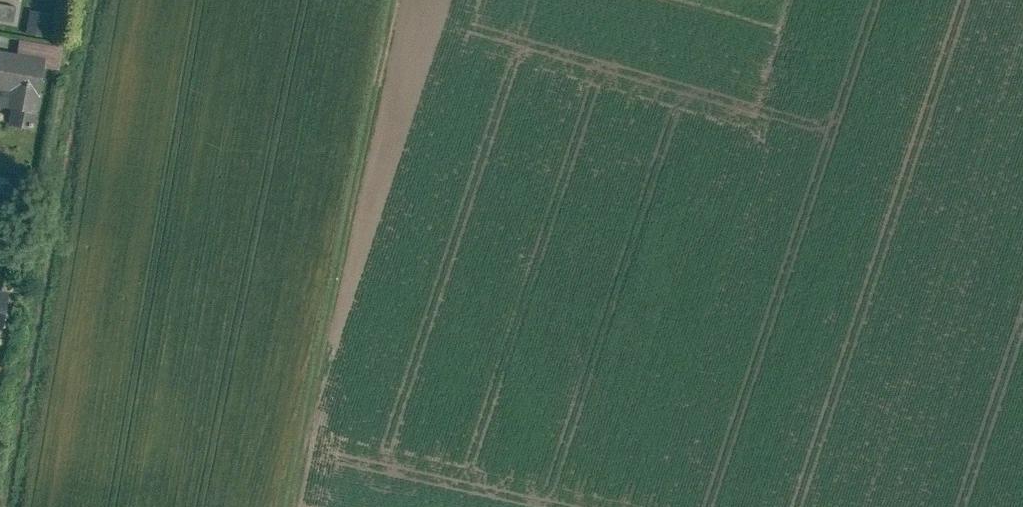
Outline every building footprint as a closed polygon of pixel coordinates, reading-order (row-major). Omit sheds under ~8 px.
[(0,7),(0,23),(13,25),(16,9),(0,7)] [(29,13),(25,37),(45,40),(49,17),(29,13)] [(41,70),(56,72),(60,51),(19,43),(16,57),(0,54),(0,93),(6,94),(1,128),(30,133),(41,70)]
